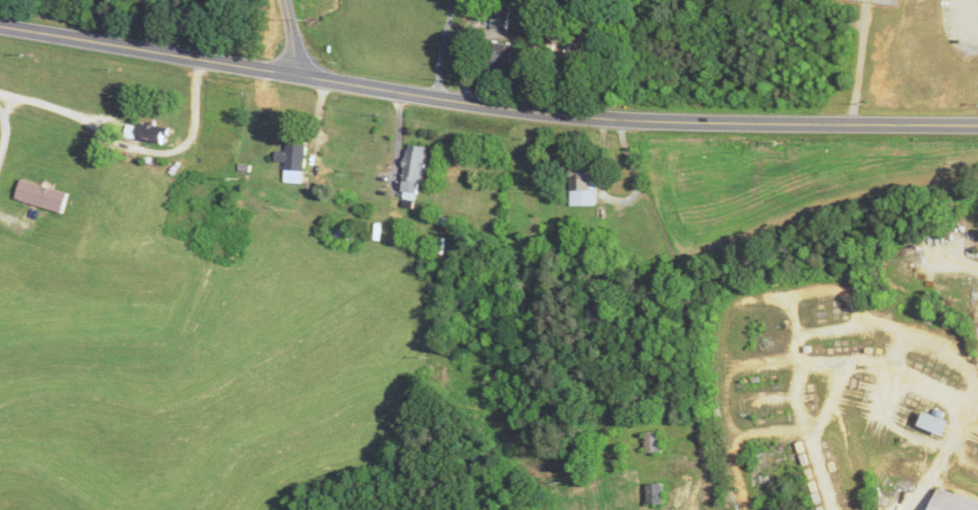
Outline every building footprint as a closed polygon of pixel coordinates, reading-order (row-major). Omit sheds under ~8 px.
[(492,6),(489,29),(508,32),(512,9),(492,6)] [(523,46),(509,40),(507,45),(492,40),(484,60),(512,71),(523,46)] [(138,143),(168,141),(167,124),(137,125),(138,143)] [(309,141),(288,139),(286,159),(287,160),(285,182),(305,184),(309,141)] [(429,146),(413,144),(405,207),(421,209),(429,146)] [(600,206),(600,162),(574,162),(574,206),(600,206)] [(71,192),(23,180),(18,200),(66,212),(71,192)] [(950,437),(956,422),(932,411),(925,426),(950,437)] [(645,453),(664,453),(664,433),(645,433),(645,453)] [(648,485),(648,505),(665,505),(665,485),(648,485)] [(944,489),(937,509),(977,509),(977,500),(944,489)]
